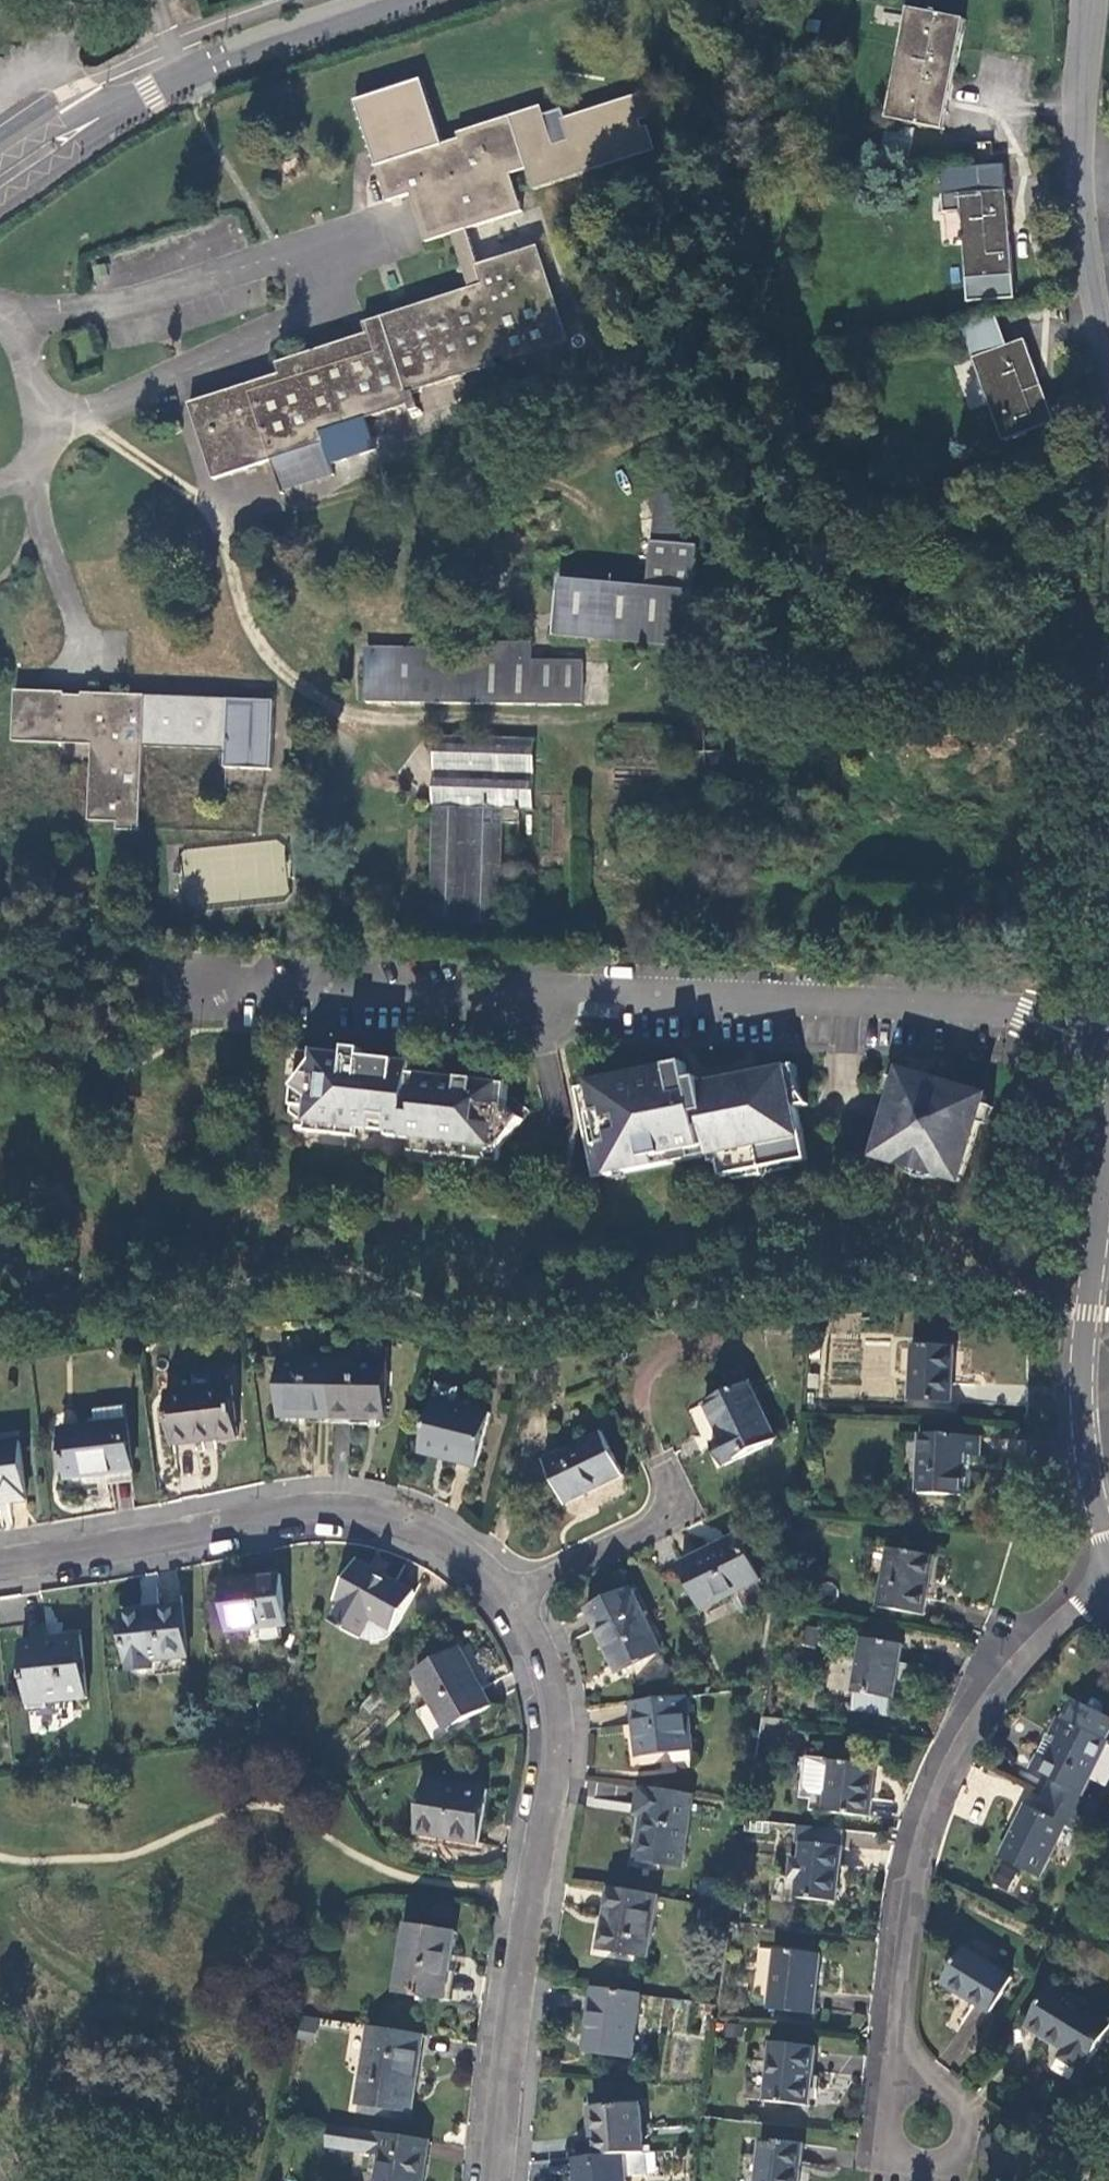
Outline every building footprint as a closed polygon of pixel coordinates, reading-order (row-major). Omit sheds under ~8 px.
[(964,21),(909,11),(889,120),(944,130),(964,21)] [(438,241),(523,213),(511,177),(528,172),(534,192),(656,152),(648,128),(643,129),(641,123),(654,119),(645,93),(566,120),(563,110),(544,117),(541,107),(458,135),(460,140),(443,146),(422,81),(355,103),(389,204),(423,194),(438,241)] [(913,131),(887,125),(881,153),(908,158),(913,131)] [(1004,168),(941,171),(942,196),(960,195),(968,303),(1014,299),(1007,191),(1004,168)] [(365,323),(369,334),(278,364),(281,375),(190,405),(214,481),(324,445),(321,435),(410,406),(412,413),(421,410),(415,393),(496,366),(495,362),(506,358),(508,363),(570,343),(555,298),(545,301),(528,250),(478,266),(484,284),(365,323)] [(996,317),(965,329),(976,359),(973,360),(1004,443),(1055,425),(1024,341),(1007,347),(996,317)] [(695,591),(560,579),(555,637),(690,649),(695,591)] [(493,650),(366,649),(367,704),(581,705),(581,664),(531,664),(531,646),(493,646),(493,650)] [(67,694),(17,692),(14,742),(92,745),(91,822),(118,824),(119,833),(142,834),(144,749),(225,752),(226,770),(273,772),(275,702),(85,694),(85,696),(68,696),(67,694)] [(535,740),(436,737),(430,925),(502,927),(505,824),(521,824),(522,811),(533,811),(535,740)] [(346,1058),(297,1053),(291,1116),(307,1126),(306,1133),(339,1137),(340,1127),(370,1130),(371,1125),(404,1129),(409,1075),(410,1066),(380,1061),(362,1060),(362,1052),(348,1052),(346,1058)] [(690,1154),(702,1151),(699,1130),(689,1085),(686,1066),(589,1086),(595,1115),(605,1115),(611,1147),(603,1149),(609,1178),(658,1169),(656,1160),(672,1157),(674,1166),(691,1163),(690,1154)] [(701,1083),(689,1085),(699,1130),(703,1129),(709,1160),(711,1166),(719,1165),(721,1180),(805,1163),(797,1109),(808,1106),(788,1082),(785,1071),(703,1086),(701,1083)] [(505,1107),(506,1087),(476,1083),(473,1082),(460,1080),(440,1077),(409,1075),(404,1129),(403,1140),(434,1144),(433,1157),(498,1164),(500,1149),(521,1119),(505,1107)] [(912,1087),(896,1083),(875,1160),(898,1166),(909,1164),(930,1171),(933,1177),(960,1183),(984,1107),(986,1098),(925,1081),(923,1088),(926,1096),(920,1099),(912,1087)] [(953,1349),(913,1348),(911,1402),(951,1404),(953,1349)] [(333,1418),(334,1359),(283,1358),(282,1417),(333,1418)] [(386,1360),(334,1359),(333,1418),(385,1419),(386,1360)] [(749,1383),(706,1404),(723,1438),(714,1442),(725,1465),(777,1439),(749,1383)] [(231,1386),(168,1394),(174,1446),(238,1438),(231,1386)] [(490,1413),(434,1399),(423,1444),(458,1453),(456,1462),(477,1467),(490,1413)] [(133,1473),(127,1423),(63,1431),(69,1480),(133,1473)] [(603,1433),(546,1460),(567,1504),(624,1477),(603,1433)] [(979,1437),(919,1436),(917,1497),(962,1498),(963,1457),(978,1457),(979,1437)] [(0,1442),(0,1500),(8,1499),(9,1505),(27,1503),(19,1440),(0,1442)] [(736,1547),(678,1575),(701,1620),(758,1592),(736,1547)] [(934,1558),(887,1552),(878,1611),(925,1617),(934,1558)] [(415,1594),(361,1561),(338,1599),(345,1603),(332,1623),(358,1638),(370,1618),(393,1631),(415,1594)] [(280,1575),(225,1582),(232,1633),(285,1626),(280,1575)] [(628,1602),(586,1623),(602,1658),(608,1655),(621,1682),(658,1664),(628,1602)] [(158,1613),(124,1617),(131,1672),(153,1669),(152,1662),(188,1657),(182,1607),(158,1610),(158,1613)] [(81,1637),(23,1644),(29,1695),(50,1693),(51,1703),(89,1699),(81,1637)] [(903,1647),(862,1640),(853,1694),(893,1701),(903,1647)] [(460,1650),(416,1675),(446,1731),(491,1706),(460,1650)] [(685,1698),(631,1705),(638,1758),(692,1751),(685,1698)] [(1051,1781),(1044,1795),(1082,1814),(1084,1815),(1091,1800),(1081,1796),(1107,1743),(1105,1742),(1108,1735),(1108,1719),(1070,1700),(1060,1720),(1055,1717),(1046,1735),(1055,1739),(1044,1760),(1036,1756),(1029,1770),(1051,1781)] [(876,1768),(829,1763),(824,1813),(871,1818),(876,1768)] [(489,1791),(426,1782),(418,1835),(479,1844),(489,1791)] [(683,1868),(694,1797),(640,1789),(637,1807),(646,1808),(638,1862),(683,1868)] [(1082,1814),(1044,1795),(1036,1810),(1026,1805),(1000,1859),(1040,1879),(1066,1825),(1074,1829),(1082,1814)] [(843,1848),(802,1843),(795,1899),(836,1904),(843,1848)] [(659,1898),(615,1891),(610,1926),(604,1925),(599,1952),(648,1960),(659,1898)] [(457,1933),(409,1926),(399,1993),(446,2000),(457,1933)] [(766,1976),(768,1948),(757,1947),(755,1975),(766,1976)] [(966,1950),(944,1986),(991,2015),(1013,1979),(966,1950)] [(820,1957),(777,1952),(771,2011),(814,2016),(820,1957)] [(1054,1987),(1029,2028),(1066,2052),(1062,2058),(1084,2072),(1108,2031),(1108,2021),(1054,1987)] [(594,1991),(585,2054),(631,2060),(640,1997),(594,1991)] [(424,2037),(370,2028),(357,2105),(411,2114),(424,2037)] [(814,2048),(771,2044),(764,2103),(808,2108),(814,2048)] [(640,2106),(590,2109),(594,2158),(644,2154),(640,2106)] [(330,2126),(329,2147),(382,2157),(378,2180),(423,2180),(429,2142),(330,2126)] [(762,2141),(758,2180),(799,2180),(802,2146),(762,2141)] [(575,2159),(577,2180),(626,2180),(625,2177),(645,2175),(644,2154),(594,2158),(575,2159)]
